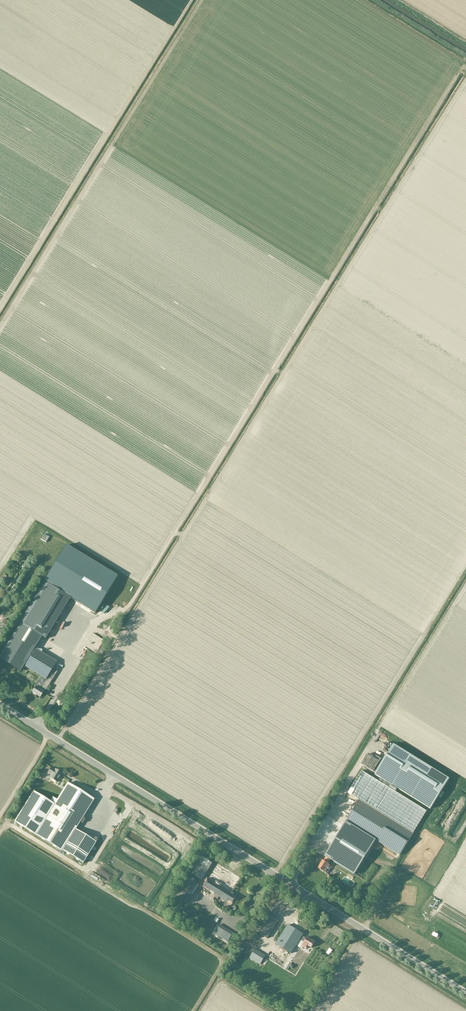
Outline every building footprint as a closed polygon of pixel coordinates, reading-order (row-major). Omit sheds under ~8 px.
[(0,657),(0,659),(20,671),(40,637),(41,636),(45,639),(70,598),(95,614),(117,577),(67,547),(45,582),(20,624),(0,657)] [(43,692),(44,692),(57,671),(52,668),(56,662),(35,649),(25,666),(37,673),(37,674),(41,677),(41,678),(40,677),(34,686),(35,687),(32,692),(40,697),(43,694),(42,693),(43,692)] [(393,745),(375,775),(386,782),(384,785),(395,792),(397,789),(430,809),(449,779),(393,745)] [(57,782),(62,773),(58,770),(57,771),(51,768),(48,773),(52,775),(50,778),(57,782)] [(361,771),(348,793),(413,833),(426,811),(361,771)] [(33,792),(15,821),(62,850),(94,799),(68,783),(57,800),(52,797),(50,802),(33,792)] [(359,801),(346,822),(367,835),(375,841),(377,841),(400,856),(413,834),(390,820),(359,801)] [(346,822),(325,856),(326,857),(330,859),(330,860),(354,875),(375,841),(367,835),(346,822)] [(371,850),(365,859),(377,867),(383,858),(371,850)] [(202,880),(212,863),(201,857),(191,873),(202,880)] [(323,861),(318,868),(327,874),(332,867),(328,864),(327,864),(330,860),(330,859),(326,857),(323,861)] [(232,905),(233,903),(234,901),(236,897),(230,893),(231,892),(230,892),(233,888),(234,888),(240,878),(217,864),(211,874),(209,879),(208,878),(203,887),(227,902),(227,903),(227,904),(227,905),(229,906),(230,906),(231,905),(232,905)] [(96,866),(93,871),(108,880),(111,875),(96,866)] [(187,904),(199,886),(187,878),(176,897),(187,904)] [(267,939),(278,921),(267,914),(256,932),(267,939)] [(226,947),(234,934),(213,920),(204,934),(226,947)] [(303,935),(288,925),(276,944),(291,953),(300,940),(304,942),(302,946),(306,949),(308,946),(311,948),(315,942),(307,938),(306,939),(302,936),(303,935)] [(260,965),(264,958),(266,956),(255,949),(249,958),(260,965)] [(273,953),(275,950),(273,949),(273,950),(271,949),(268,956),(277,960),(279,956),(273,953)]
